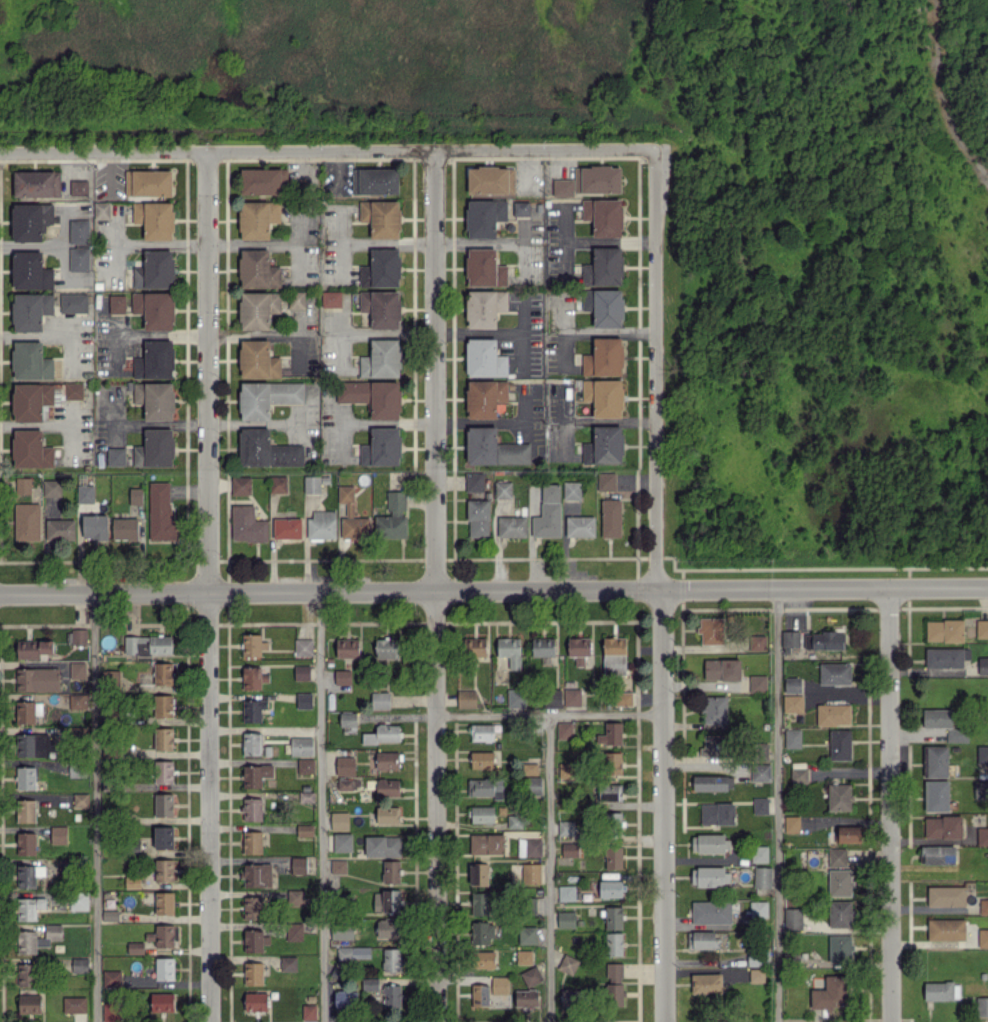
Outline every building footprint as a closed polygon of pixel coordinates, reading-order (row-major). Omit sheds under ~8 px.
[(467,193),(514,194),(514,167),(468,166),(467,193)] [(621,193),(621,167),(574,166),(574,193),(621,193)] [(241,169),(242,194),(282,194),(281,168),(241,169)] [(399,193),(398,168),(352,169),(352,194),(399,193)] [(172,195),(171,170),(125,171),(125,196),(172,195)] [(14,197),(60,196),(59,171),(13,171),(14,197)] [(553,179),(553,196),(574,196),(573,178),(553,179)] [(88,180),(70,180),(70,195),(87,195),(88,180)] [(622,199),(582,199),(582,220),(593,220),(593,237),(622,237),(622,199)] [(400,238),(399,200),(359,201),(359,222),(370,222),(370,239),(400,238)] [(495,238),(496,221),(506,221),(507,201),(467,200),(466,237),(495,238)] [(94,219),(109,219),(109,201),(93,202),(94,219)] [(280,222),(280,201),(240,202),(240,239),(269,239),(269,223),(280,222)] [(529,216),(529,201),(514,201),(514,216),(529,216)] [(144,240),(173,240),(173,202),(133,202),(133,223),(143,223),(144,240)] [(41,241),(41,224),(53,224),(52,203),(11,204),(12,242),(41,241)] [(69,244),(89,244),(88,220),(69,220),(69,244)] [(88,247),(69,248),(69,272),(89,271),(88,247)] [(622,247),(592,247),(593,264),(581,264),(581,285),(622,285),(622,247)] [(399,248),(370,249),(370,265),(359,265),(359,287),(400,286),(399,248)] [(467,286),(507,285),(507,265),(496,265),(496,248),(466,248),(467,286)] [(240,287),(281,287),(280,265),(269,266),(269,249),(240,250),(240,287)] [(144,250),(144,267),(133,266),(133,287),(173,288),(173,250),(144,250)] [(12,288),(53,289),(53,268),(41,268),(42,251),(12,251),(12,288)] [(622,289),(583,289),(583,310),(593,310),(593,327),(622,328),(622,289)] [(269,329),(269,314),(288,314),(288,309),(305,309),(305,291),(289,291),(289,293),(240,292),(240,329),(269,329)] [(341,307),(341,291),(321,291),(322,307),(341,307)] [(360,312),(370,312),(371,329),(400,328),(399,291),(359,291),(360,312)] [(507,312),(507,291),(467,291),(467,328),(496,328),(496,312),(507,312)] [(144,330),(173,330),(172,292),(131,293),(131,314),(144,313),(144,330)] [(41,331),(42,315),(53,315),(53,294),(12,293),(12,331),(41,331)] [(87,312),(86,293),(60,294),(61,313),(87,312)] [(108,313),(125,313),(125,295),(108,295),(108,313)] [(622,375),(622,337),(593,338),(593,354),(582,354),(582,375),(622,375)] [(496,338),(466,338),(466,376),(507,376),(507,356),(496,356),(496,338)] [(359,355),(359,378),(400,377),(399,339),(371,339),(371,355),(359,355)] [(173,378),(173,341),(144,340),(144,357),(133,357),(133,378),(173,378)] [(240,378),(281,377),(280,356),(269,356),(269,340),(240,340),(240,378)] [(53,379),(53,358),(42,358),(42,341),(12,341),(13,379),(53,379)] [(593,417),(622,417),(622,379),(582,380),(582,401),(593,401),(593,417)] [(507,380),(467,381),(467,419),(496,418),(496,402),(508,402),(507,380)] [(337,403),(369,402),(369,419),(400,419),(400,381),(337,382),(337,403)] [(64,400),(82,399),(82,382),(64,383),(64,400)] [(144,421),(174,420),(173,382),(133,383),(133,404),(144,403),(144,421)] [(303,383),(240,382),(240,420),(269,420),(269,403),(303,403),(303,383)] [(42,422),(42,404),(53,405),(54,399),(61,399),(61,384),(13,383),(12,421),(42,422)] [(593,426),(593,442),(582,443),(582,464),(623,463),(622,425),(593,426)] [(466,427),(467,464),(530,463),(530,443),(496,443),(496,426),(466,427)] [(359,444),(359,465),(399,466),(400,427),(371,427),(370,444),(359,444)] [(145,467),(174,466),(173,428),(144,429),(145,467)] [(269,444),(269,428),(239,428),(239,466),(303,465),(303,444),(269,444)] [(53,446),(42,446),(42,429),(12,430),(13,467),(53,467),(53,446)] [(143,466),(144,445),(133,445),(133,466),(143,466)] [(125,466),(125,448),(107,448),(107,466),(125,466)] [(466,492),(484,492),(483,472),(465,472),(466,492)] [(615,473),(597,473),(598,491),(615,490),(615,473)] [(251,494),(250,476),(231,477),(231,495),(251,494)] [(287,492),(286,476),(269,476),(270,493),(287,492)] [(304,493),(320,493),(320,476),(303,476),(304,493)] [(30,477),(16,478),(16,493),(30,493),(30,477)] [(43,497),(60,496),(60,479),(42,480),(43,497)] [(512,498),(511,481),(495,482),(495,498),(512,498)] [(563,499),(580,499),(580,481),(563,481),(563,499)] [(176,540),(175,519),(170,519),(169,482),(148,482),(150,540),(176,540)] [(560,536),(560,484),(541,484),(541,516),(532,517),(532,537),(560,536)] [(77,503),(93,503),(93,485),(77,485),(77,503)] [(370,517),(354,517),(354,485),(338,486),(338,503),(345,503),(345,517),(341,517),(341,538),(370,538),(370,517)] [(130,505),(142,504),(142,488),(129,488),(130,505)] [(405,491),(387,492),(388,513),(407,512),(405,491)] [(467,537),(489,538),(489,499),(468,499),(467,537)] [(621,499),(601,499),(601,537),(621,537),(621,499)] [(14,540),(39,541),(40,504),(15,503),(14,540)] [(232,505),(231,541),(268,541),(268,520),(254,520),(254,505),(232,505)] [(336,539),(335,510),(312,511),(312,518),(307,518),(307,539),(336,539)] [(82,535),(92,535),(92,540),(107,541),(108,515),(83,514),(82,535)] [(406,516),(375,515),(374,537),(406,538),(406,516)] [(498,516),(497,537),(526,537),(526,517),(498,516)] [(566,536),(594,536),(594,516),(565,516),(566,536)] [(112,518),(112,540),(138,540),(137,518),(112,518)] [(273,518),(273,539),(301,538),(301,518),(273,518)] [(75,541),(74,519),(46,519),(46,542),(75,541)] [(701,644),(723,644),(722,617),(698,618),(698,633),(701,633),(701,644)] [(976,619),(976,637),(987,638),(987,620),(976,619)] [(963,642),(963,620),(926,620),(926,642),(963,642)] [(87,629),(71,629),(71,644),(86,644),(87,629)] [(781,647),(799,647),(799,631),(782,631),(781,647)] [(844,649),(844,632),(804,632),(804,649),(844,649)] [(260,634),(242,634),(242,656),(261,656),(261,649),(267,649),(267,641),(260,641),(260,634)] [(124,636),(125,654),(172,654),(171,635),(124,636)] [(766,635),(750,635),(750,650),(766,651),(766,635)] [(498,657),(509,656),(509,669),(520,669),(519,637),(497,638),(498,657)] [(590,656),(590,637),(567,638),(567,656),(575,656),(575,666),(584,666),(584,656),(590,656)] [(625,637),(602,637),(603,675),(626,675),(625,637)] [(312,638),(295,639),(295,656),(312,656),(312,638)] [(375,638),(375,658),(397,659),(398,639),(375,638)] [(485,638),(466,638),(466,657),(485,656),(485,638)] [(532,656),(554,656),(555,638),(532,638),(532,656)] [(336,657),(359,658),(360,639),(336,639),(336,657)] [(53,640),(17,640),(16,658),(40,659),(40,654),(53,654),(53,640)] [(963,667),(963,659),(970,659),(970,647),(925,648),(926,668),(963,667)] [(978,674),(987,674),(987,657),(978,657),(978,674)] [(740,681),(740,659),(704,659),(704,680),(740,681)] [(70,679),(85,679),(85,661),(70,662),(70,679)] [(153,662),(154,685),(173,685),(172,662),(153,662)] [(819,663),(820,684),(850,684),(850,663),(819,663)] [(294,680),(310,680),(310,664),(294,664),(294,680)] [(243,690),(261,689),(261,683),(269,683),(268,674),(260,674),(260,666),(242,666),(243,690)] [(16,691),(59,691),(59,668),(16,668),(16,691)] [(119,679),(120,670),(103,669),(102,678),(119,679)] [(350,684),(350,669),(334,670),(335,685),(350,684)] [(767,675),(749,675),(749,692),(766,692),(767,675)] [(800,678),(785,678),(785,693),(800,693),(800,678)] [(508,688),(507,708),(524,708),(525,689),(508,688)] [(580,688),(564,689),(564,706),(581,705),(580,688)] [(457,707),(475,707),(475,689),(457,690),(457,707)] [(561,689),(545,689),(545,706),(561,706),(561,689)] [(371,692),(371,709),(390,708),(389,692),(371,692)] [(633,706),(632,692),(615,692),(616,706),(633,706)] [(312,708),(311,693),(296,693),(297,709),(312,708)] [(86,694),(69,694),(70,709),(87,708),(86,694)] [(153,717),(172,717),(173,695),(154,695),(153,717)] [(703,723),(726,724),(727,696),(702,695),(702,712),(704,712),(703,723)] [(783,712),(803,712),(803,695),(783,695),(783,712)] [(243,696),(242,722),(261,723),(261,712),(267,712),(267,697),(243,696)] [(34,723),(34,714),(42,715),(42,702),(16,701),(16,723),(34,723)] [(817,705),(817,725),(850,724),(850,704),(817,705)] [(923,727),(951,727),(951,709),(923,709),(923,727)] [(356,712),(340,713),(340,727),(356,726),(356,712)] [(557,738),(572,738),(572,722),(557,722),(557,738)] [(621,744),(621,722),(605,722),(605,734),(596,734),(596,745),(621,744)] [(400,724),(376,724),(376,733),(362,733),(362,743),(400,742),(400,724)] [(493,724),(470,724),(471,741),(493,741),(493,724)] [(154,751),(173,750),(172,727),(154,728),(154,751)] [(947,742),(967,742),(967,728),(946,729),(947,742)] [(801,729),(784,729),(784,748),(801,748),(801,729)] [(851,760),(851,729),(830,729),(830,760),(851,760)] [(243,755),(262,755),(262,732),(242,732),(243,755)] [(51,733),(16,734),(16,756),(51,755),(51,733)] [(703,735),(704,748),(699,748),(699,757),(729,756),(729,735),(703,735)] [(313,755),(312,737),(292,737),(292,756),(313,755)] [(977,745),(977,763),(987,763),(987,746),(977,745)] [(948,777),(948,746),(924,746),(924,777),(948,777)] [(400,752),(376,752),(375,769),(399,770),(400,752)] [(621,752),(602,752),(602,774),(621,775),(621,752)] [(336,775),(355,775),(355,757),(336,756),(336,775)] [(314,759),(297,758),(297,774),(313,775),(314,759)] [(172,783),(173,761),(154,760),(154,783),(172,783)] [(85,777),(86,762),(69,761),(69,776),(85,777)] [(538,774),(537,763),(522,764),(523,775),(538,774)] [(573,763),(558,763),(559,779),(573,779),(573,763)] [(769,781),(769,764),(752,764),(751,781),(769,781)] [(243,788),(261,788),(261,777),(272,777),(272,765),(243,765),(243,788)] [(35,789),(35,767),(17,767),(17,789),(35,789)] [(790,768),(791,783),(807,782),(807,768),(790,768)] [(732,776),(693,775),(692,790),(731,791),(732,776)] [(541,794),(542,777),(531,776),(531,794),(541,794)] [(359,778),(337,779),(338,789),(360,788),(359,778)] [(468,778),(467,796),(502,797),(502,778),(468,778)] [(399,779),(376,779),(377,796),(400,796),(399,779)] [(925,812),(949,811),(948,780),(924,780),(925,812)] [(975,781),(974,799),(987,799),(987,781),(975,781)] [(621,800),(621,783),(600,784),(601,801),(621,800)] [(828,811),(852,811),(851,784),(828,784),(828,811)] [(314,791),(299,792),(299,802),(314,801),(314,791)] [(88,793),(73,793),(73,807),(88,807),(88,793)] [(173,794),(154,793),(154,816),(172,816),(173,794)] [(753,814),(768,814),(767,797),(753,797),(753,814)] [(261,798),(243,798),(243,821),(262,820),(261,798)] [(35,822),(35,799),(17,799),(17,822),(35,822)] [(734,824),(733,803),(701,804),(701,825),(734,824)] [(377,823),(400,823),(400,806),(376,807),(377,823)] [(348,812),(330,812),(330,830),(349,830),(348,812)] [(621,812),(604,812),(605,832),(622,831),(621,812)] [(507,828),(522,828),(522,815),(507,815),(507,828)] [(799,832),(799,816),(784,816),(785,832),(799,832)] [(961,816),(925,817),(925,839),(962,838),(961,816)] [(558,835),(574,835),(574,821),(558,820),(558,835)] [(313,836),(313,825),(297,824),(296,836),(313,836)] [(50,844),(67,843),(67,826),(50,826),(50,844)] [(173,826),(154,826),(155,849),(173,849),(173,826)] [(977,827),(977,845),(987,845),(987,827),(977,827)] [(860,829),(836,830),(836,843),(860,842),(860,829)] [(262,854),(262,831),(243,831),(243,854),(262,854)] [(17,855),(36,855),(35,832),(17,832),(17,855)] [(351,852),(352,833),(333,833),(333,851),(351,852)] [(503,833),(469,834),(470,854),(504,854),(503,833)] [(727,852),(727,834),(692,834),(692,852),(727,852)] [(365,856),(401,857),(401,836),(365,836),(365,856)] [(541,856),(541,838),(517,838),(517,856),(541,856)] [(578,842),(561,843),(562,857),(578,856),(578,842)] [(955,845),(920,845),(920,864),(955,864),(955,845)] [(622,846),(605,846),(605,869),(622,869),(622,846)] [(768,862),(767,846),(751,846),(751,862),(768,862)] [(846,867),(846,848),(828,848),(828,866),(846,867)] [(307,857),(291,857),(291,873),(307,873),(307,857)] [(174,859),(155,859),(155,881),(173,882),(174,859)] [(346,860),(330,859),(330,873),(346,873),(346,860)] [(383,883),(400,882),(399,860),(382,860),(383,883)] [(243,888),(272,887),(271,863),(242,864),(243,888)] [(469,885),(488,886),(489,864),(470,863),(469,885)] [(521,863),(522,884),(540,883),(540,863),(521,863)] [(35,887),(35,876),(45,876),(45,865),(17,865),(17,888),(35,887)] [(771,888),(771,867),(754,866),(753,887),(771,888)] [(727,867),(691,867),(691,886),(727,886),(727,867)] [(829,896),(852,896),(852,869),(828,869),(829,896)] [(125,888),(140,888),(140,876),(125,877),(125,888)] [(621,898),(622,881),(599,880),(599,897),(621,898)] [(575,885),(558,886),(558,901),(575,900),(575,885)] [(928,906),(965,906),(965,886),(928,886),(928,906)] [(304,905),(303,889),(286,890),(286,906),(304,905)] [(401,891),(374,890),(374,911),(401,912),(401,891)] [(88,910),(88,892),(70,892),(70,910),(88,910)] [(173,892),(154,892),(155,915),(174,914),(173,892)] [(471,915),(488,915),(489,893),(472,893),(471,915)] [(243,919),(263,919),(264,897),(244,896),(243,919)] [(18,898),(18,921),(36,920),(35,908),(45,908),(45,898),(18,898)] [(979,899),(980,915),(987,914),(987,898),(979,899)] [(731,924),(731,900),(692,901),(692,924),(731,924)] [(767,901),(750,901),(750,910),(746,910),(745,920),(767,920),(767,901)] [(829,928),(852,928),(851,901),(828,901),(829,928)] [(622,907),(605,907),(605,929),(622,929),(622,907)] [(802,908),(784,908),(783,928),(802,928),(802,908)] [(118,921),(118,910),(103,910),(102,921),(118,921)] [(557,912),(557,928),(576,927),(575,911),(557,912)] [(965,940),(965,919),(927,919),(928,940),(965,940)] [(377,937),(401,937),(401,920),(377,920),(377,937)] [(472,944),(492,944),(491,921),(471,922),(472,944)] [(303,923),(286,923),(287,941),(303,941),(303,923)] [(17,953),(37,953),(37,946),(49,946),(49,940),(61,940),(61,924),(45,924),(45,937),(36,937),(36,931),(18,931),(17,953)] [(176,947),(176,925),(155,925),(155,932),(145,932),(145,940),(155,941),(155,947),(176,947)] [(331,939),(353,939),(353,927),(332,927),(331,939)] [(536,944),(536,927),(519,927),(518,944),(536,944)] [(978,929),(979,947),(987,947),(987,929),(978,929)] [(244,952),(262,952),(263,944),(269,944),(270,932),(244,931),(244,952)] [(688,931),(687,948),(717,948),(717,931),(688,931)] [(606,955),(622,955),(622,932),(605,932),(606,955)] [(851,935),(829,935),(829,961),(851,961),(851,935)] [(127,954),(144,953),(143,942),(127,942),(127,954)] [(400,948),(382,948),(383,972),(401,971),(401,962),(400,962),(400,948)] [(362,952),(362,949),(337,949),(338,960),(369,959),(369,952),(362,952)] [(532,964),(532,950),(516,950),(517,964),(532,964)] [(747,966),(769,965),(768,950),(747,951),(747,966)] [(495,951),(474,951),(474,968),(494,968),(495,951)] [(557,968),(572,975),(580,961),(564,953),(557,968)] [(297,970),(296,956),(280,956),(280,971),(297,970)] [(72,972),(88,972),(88,958),(72,957),(72,972)] [(156,980),(174,980),(174,957),(155,957),(156,980)] [(244,985),(263,985),(263,962),(244,962),(244,985)] [(35,963),(17,964),(18,986),(36,986),(35,963)] [(607,963),(606,1005),(623,1006),(624,963),(607,963)] [(520,971),(525,987),(543,981),(538,966),(520,971)] [(747,968),(723,967),(723,983),(747,983),(747,968)] [(750,983),(764,982),(764,969),(750,969),(750,983)] [(102,970),(102,987),(122,986),(121,970),(102,970)] [(691,974),(692,994),(722,993),(721,973),(691,974)] [(832,1006),(847,1006),(846,975),(825,975),(825,989),(810,989),(811,1009),(832,1009),(832,1006)] [(508,976),(491,977),(492,995),(508,994),(508,976)] [(378,978),(361,978),(361,990),(378,990),(378,978)] [(925,1000),(959,1000),(959,982),(924,982),(925,1000)] [(472,1006),(489,1006),(488,984),(471,985),(472,1006)] [(401,985),(383,985),(384,1009),(401,1009),(401,985)] [(561,1006),(579,1006),(580,989),(562,988),(561,1006)] [(515,1006),(538,1005),(538,989),(515,990),(515,1006)] [(356,991),(334,990),(334,1009),(356,1010),(356,991)] [(245,1011),(267,1010),(267,992),(244,993),(245,1011)] [(174,993),(145,993),(144,1011),(174,1012),(174,993)] [(19,995),(19,1013),(41,1013),(41,995),(19,995)] [(63,1012),(86,1013),(86,997),(63,996),(63,1012)] [(976,997),(976,1016),(987,1016),(987,997),(976,997)] [(102,1003),(103,1021),(122,1021),(122,1002),(102,1003)] [(316,1019),(316,1004),(302,1004),(302,1019),(316,1019)]
